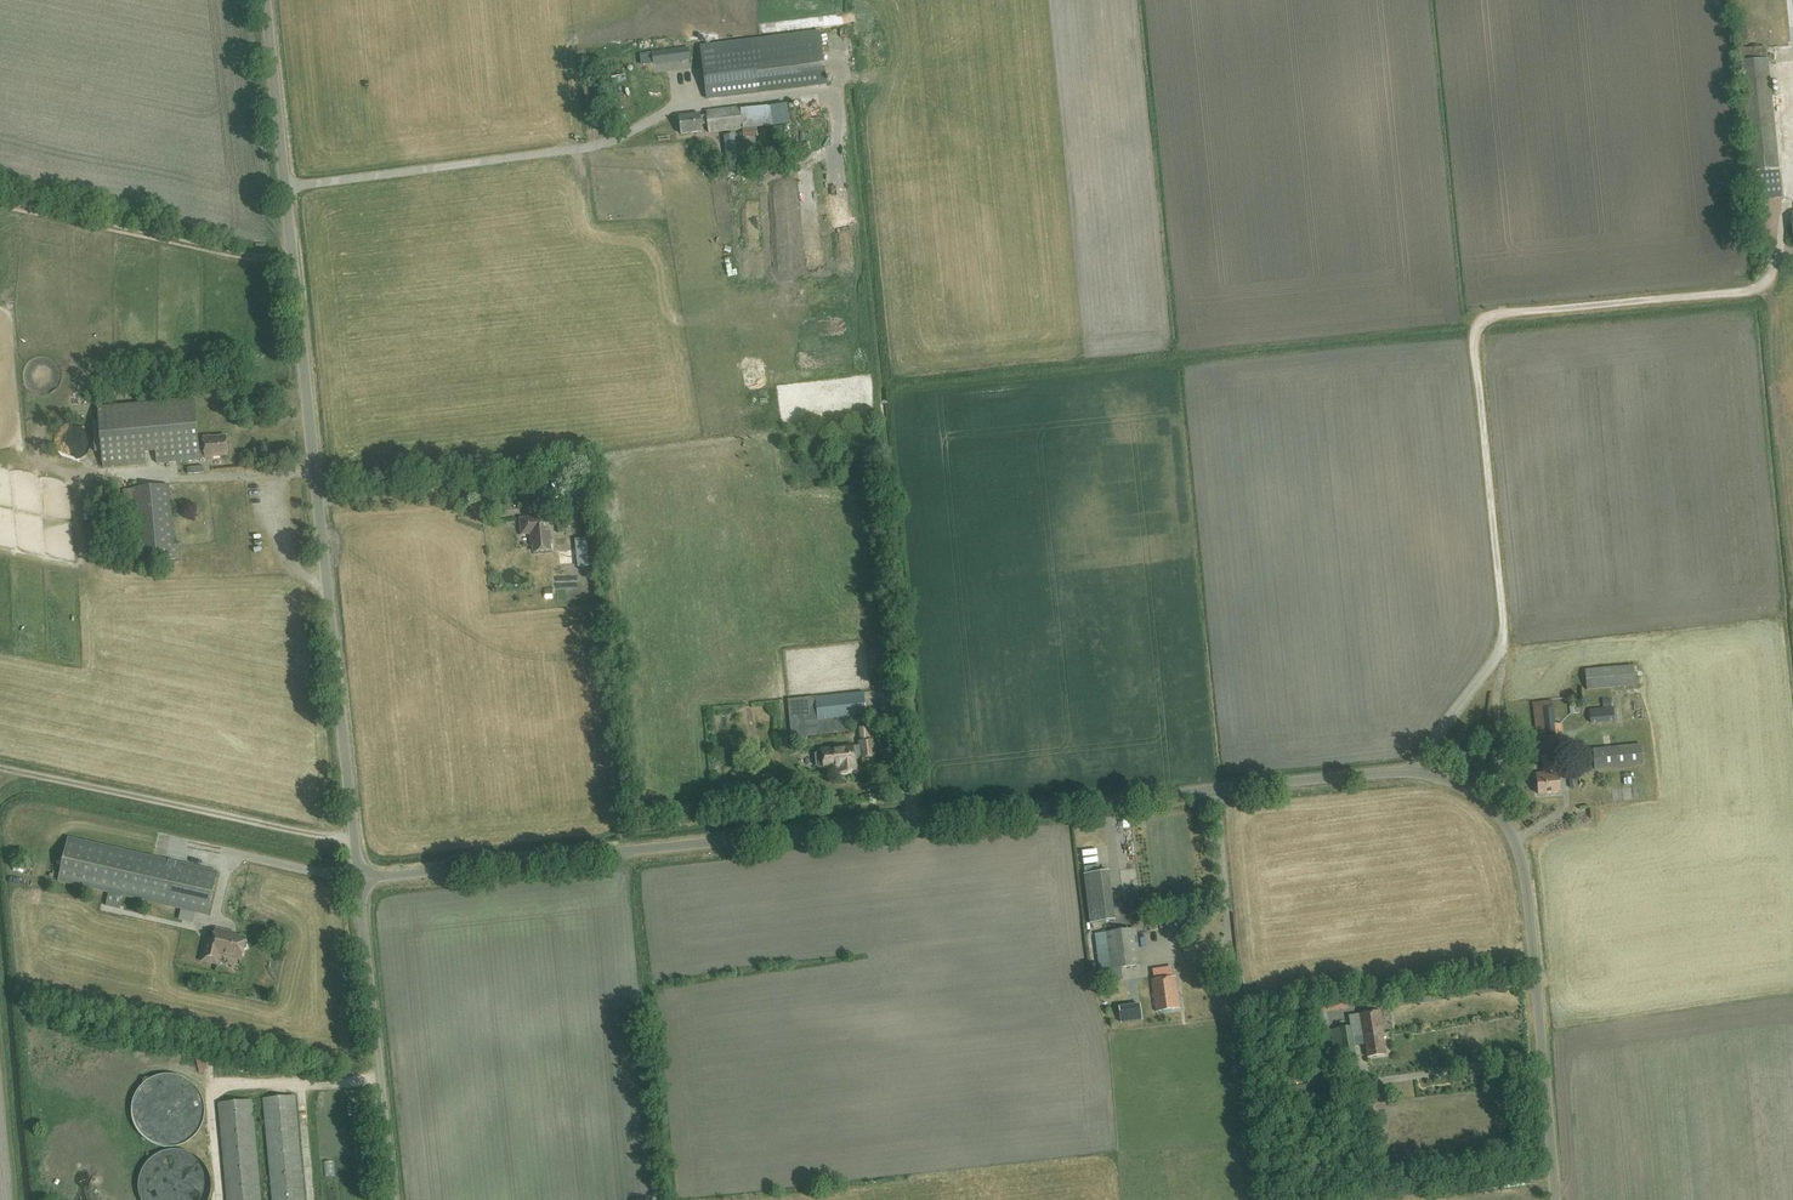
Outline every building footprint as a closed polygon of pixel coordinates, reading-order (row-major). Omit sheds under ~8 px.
[(819,31),(701,46),(708,99),(826,85),(819,31)] [(1766,48),(1740,51),(1742,65),(1767,62),(1766,48)] [(675,50),(653,52),(654,62),(677,59),(675,50)] [(770,101),(743,102),(743,118),(771,117),(770,101)] [(700,113),(679,116),(681,134),(701,131),(701,124),(708,123),(709,133),(742,129),(740,106),(706,111),(707,116),(700,116),(700,113)] [(833,106),(802,110),(803,120),(835,115),(833,106)] [(1777,159),(1751,161),(1752,174),(1779,171),(1777,159)] [(1779,171),(1754,174),(1755,188),(1781,185),(1779,171)] [(103,468),(146,464),(145,453),(155,452),(156,463),(212,458),(212,457),(228,455),(227,436),(210,437),(210,436),(203,437),(204,445),(199,445),(195,399),(98,407),(99,420),(92,420),(95,451),(102,451),(103,468)] [(578,496),(576,479),(558,481),(560,498),(578,496)] [(176,559),(169,485),(132,488),(139,562),(176,559)] [(535,503),(549,501),(547,489),(533,490),(535,503)] [(90,503),(80,505),(83,518),(92,516),(90,503)] [(534,552),(550,550),(551,550),(550,540),(551,540),(549,515),(520,518),(522,534),(531,533),(531,536),(532,536),(534,552)] [(580,589),(580,580),(558,579),(558,588),(580,589)] [(1586,689),(1635,685),(1633,665),(1585,670),(1586,689)] [(867,716),(865,691),(789,699),(793,737),(808,735),(808,734),(852,730),(850,717),(867,716)] [(1536,737),(1563,734),(1562,724),(1553,724),(1550,700),(1533,701),(1536,737)] [(1577,702),(1569,703),(1570,714),(1577,714),(1577,702)] [(1591,724),(1615,721),(1613,707),(1589,709),(1591,724)] [(819,767),(823,766),(823,768),(840,766),(840,771),(856,770),(855,758),(874,756),(872,739),(859,740),(859,745),(821,749),(821,751),(817,751),(815,754),(816,765),(819,767)] [(1594,770),(1643,765),(1641,744),(1592,749),(1594,770)] [(1538,794),(1559,792),(1557,774),(1555,774),(1553,756),(1541,757),(1543,773),(1536,774),(1538,794)] [(207,915),(217,872),(68,838),(58,881),(207,915)] [(1114,856),(1122,856),(1123,865),(1121,865),(1122,872),(1134,872),(1132,847),(1114,849),(1114,856)] [(1109,868),(1087,871),(1094,919),(1117,916),(1109,868)] [(1135,872),(1126,873),(1128,905),(1137,904),(1135,872)] [(1155,920),(1149,921),(1151,931),(1157,930),(1155,920)] [(1100,971),(1140,966),(1135,928),(1095,933),(1100,971)] [(246,949),(247,944),(244,944),(245,939),(234,937),(235,934),(215,930),(213,941),(204,939),(199,960),(217,964),(219,955),(241,960),(243,951),(246,949)] [(1155,1011),(1179,1008),(1174,976),(1150,979),(1155,1011)] [(1347,1008),(1346,998),(1325,1002),(1326,1011),(1347,1008)] [(1140,1003),(1119,1006),(1122,1022),(1142,1020),(1140,1003)] [(1362,1036),(1382,1033),(1384,1033),(1380,1011),(1349,1015),(1351,1027),(1351,1028),(1360,1026),(1362,1036)] [(1305,1017),(1293,1019),(1294,1033),(1307,1032),(1305,1017)] [(1362,1036),(1360,1026),(1351,1028),(1351,1027),(1331,1030),(1336,1060),(1356,1057),(1354,1046),(1365,1044),(1367,1057),(1386,1054),(1382,1033),(1362,1036)] [(254,1069),(238,1069),(238,1077),(254,1078),(254,1069)] [(144,1138),(147,1140),(149,1142),(152,1144),(155,1145),(159,1146),(162,1147),(165,1147),(168,1147),(172,1147),(175,1146),(178,1146),(181,1144),(184,1143),(187,1142),(190,1140),(192,1138),(194,1135),(197,1133),(198,1130),(200,1127),(201,1124),(203,1121),(203,1118),(204,1115),(204,1112),(204,1108),(204,1105),(203,1102),(202,1099),(201,1096),(200,1093),(198,1090),(196,1087),(194,1085),(191,1083),(189,1081),(186,1079),(183,1078),(180,1076),(177,1075),(174,1075),(170,1074),(167,1074),(164,1074),(161,1075),(157,1076),(154,1077),(151,1078),(148,1080),(146,1082),(143,1084),(141,1086),(139,1088),(137,1091),(135,1094),(134,1097),(133,1100),(132,1103),(131,1106),(131,1110),(131,1113),(132,1116),(132,1119),(133,1122),(134,1126),(136,1128),(138,1131),(140,1134),(142,1136),(144,1138)] [(272,1199),(303,1199),(294,1096),(263,1099),(272,1199)] [(227,1199),(259,1199),(250,1101),(219,1103),(227,1199)] [(154,1156),(151,1158),(148,1161),(145,1164),(143,1167),(141,1170),(140,1174),(139,1177),(138,1181),(138,1185),(138,1189),(138,1193),(139,1196),(141,1199),(208,1199),(209,1198),(210,1194),(210,1191),(211,1187),(211,1183),(210,1179),(209,1176),(208,1172),(206,1169),(204,1165),(202,1162),(199,1159),(196,1157),(193,1155),(190,1153),(186,1152),(183,1151),(179,1150),(175,1150),(171,1150),(168,1150),(164,1151),(160,1152),(157,1154),(154,1156)] [(1518,1180),(1510,1181),(1511,1191),(1520,1190),(1518,1180)]
